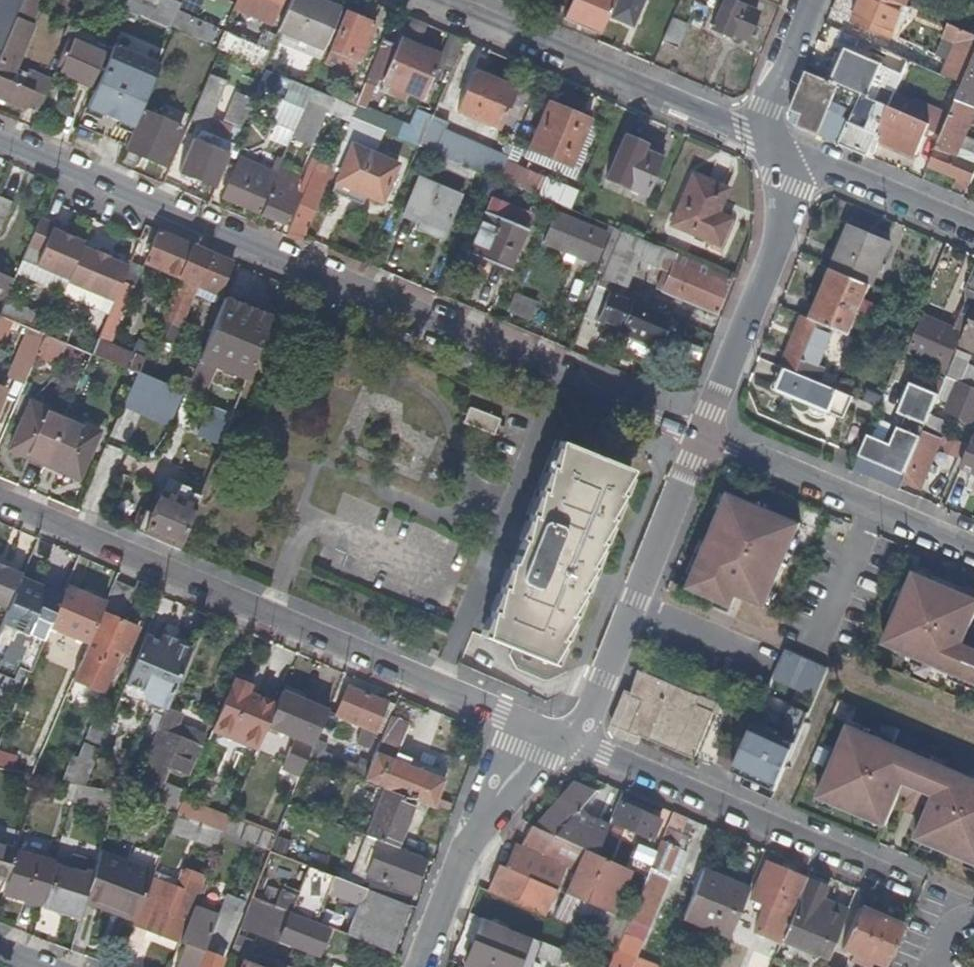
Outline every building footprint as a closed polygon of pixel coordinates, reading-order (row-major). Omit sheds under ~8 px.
[(0,50),(0,101),(24,111),(26,104),(35,108),(47,79),(25,69),(23,73),(14,69),(32,26),(30,25),(40,0),(21,0),(0,50)] [(0,2),(0,50),(21,0),(1,0),(0,2)] [(123,12),(166,30),(174,12),(177,5),(165,0),(127,0),(123,12)] [(199,17),(213,23),(221,6),(209,0),(207,0),(199,17)] [(229,8),(269,25),(280,0),(233,0),(229,8)] [(276,31),(304,42),(325,51),(341,11),(315,0),(289,0),(276,31)] [(563,8),(566,0),(548,0),(548,1),(563,8)] [(563,8),(559,17),(598,34),(612,0),(566,0),(563,8)] [(607,20),(628,28),(640,0),(615,0),(607,20)] [(717,2),(705,31),(722,39),(724,33),(739,39),(751,12),(723,0),(712,0),(717,2)] [(890,0),(860,0),(850,22),(888,38),(902,5),(890,0)] [(174,12),(166,30),(205,46),(212,29),(174,12)] [(345,14),(330,49),(357,60),(372,25),(345,14)] [(684,28),(668,22),(659,43),(674,50),(684,28)] [(946,24),(940,38),(953,44),(939,77),(959,86),(973,51),(973,36),(969,34),(946,24)] [(254,46),(268,52),(275,35),(261,29),(254,46)] [(212,49),(261,70),(268,52),(254,46),(220,31),(212,49)] [(104,56),(64,39),(51,70),(64,75),(63,78),(90,89),(103,58),(104,56)] [(325,51),(304,42),(300,53),(320,62),(325,51)] [(397,43),(380,86),(388,89),(407,97),(419,102),(436,59),(397,43)] [(113,50),(85,115),(127,133),(136,113),(137,110),(155,68),(113,50)] [(844,51),(829,84),(865,100),(881,66),(844,51)] [(959,86),(924,169),(964,186),(973,165),(969,163),(973,156),(955,148),(973,103),(973,51),(959,86)] [(308,90),(262,70),(254,90),(273,98),(264,121),(291,132),(291,130),(308,90)] [(829,84),(803,73),(786,114),(792,128),(864,158),(872,140),(911,156),(923,126),(884,108),(865,100),(829,84)] [(514,92),(472,74),(456,115),(497,132),(514,92)] [(206,75),(193,105),(209,111),(221,81),(206,75)] [(376,85),(364,80),(353,108),(351,114),(349,117),(383,131),(417,146),(430,115),(417,110),(410,127),(367,107),(376,85)] [(407,97),(388,89),(386,95),(405,103),(407,97)] [(353,108),(308,90),(291,130),(308,137),(322,102),(351,114),(353,108)] [(222,118),(239,125),(250,99),(233,92),(222,118)] [(543,104),(525,148),(568,166),(586,122),(543,104)] [(127,133),(120,150),(160,167),(177,126),(156,117),(158,111),(151,108),(149,115),(137,110),(136,113),(127,133)] [(430,115),(417,146),(497,180),(504,165),(492,160),(440,138),(447,122),(430,114),(430,115)] [(211,116),(205,128),(223,137),(229,125),(211,116)] [(349,117),(328,171),(339,175),(335,185),(380,203),(394,166),(373,158),(383,131),(349,117)] [(231,145),(196,129),(178,171),(211,185),(225,153),(228,154),(231,145)] [(308,137),(291,130),(291,132),(287,140),(303,147),(308,137)] [(661,153),(619,136),(603,180),(644,196),(661,153)] [(501,142),(492,160),(504,165),(504,163),(511,147),(501,142)] [(504,165),(497,180),(535,196),(542,180),(504,163),(504,165)] [(284,224),(295,197),(291,185),(296,173),(277,166),(269,185),(263,200),(265,201),(260,214),(284,224)] [(263,200),(269,185),(231,170),(219,199),(257,215),(263,200)] [(689,174),(668,225),(717,246),(728,220),(714,214),(725,189),(689,174)] [(301,240),(321,188),(306,182),(285,234),(301,240)] [(456,199),(416,182),(401,217),(441,234),(456,199)] [(506,272),(522,232),(498,221),(505,206),(490,200),(467,256),(506,272)] [(591,266),(603,236),(554,216),(541,245),(591,266)] [(49,226),(35,219),(23,247),(37,253),(31,267),(64,281),(77,248),(79,244),(60,236),(48,230),(49,226)] [(60,236),(62,231),(49,226),(48,230),(60,236)] [(848,230),(830,272),(865,287),(868,288),(886,246),(848,230)] [(188,245),(156,231),(142,265),(174,279),(188,245)] [(637,240),(616,231),(597,279),(618,288),(637,240)] [(618,288),(597,279),(593,288),(618,298),(634,259),(666,272),(673,255),(637,240),(618,288)] [(174,279),(147,341),(165,349),(173,329),(176,330),(194,288),(214,297),(229,262),(188,245),(174,279)] [(64,281),(62,283),(102,299),(116,265),(102,259),(103,257),(102,256),(93,253),(92,252),(91,254),(77,248),(64,281)] [(727,279),(673,255),(666,272),(658,292),(712,315),(727,279)] [(960,337),(973,304),(973,259),(961,289),(961,307),(951,332),(920,319),(906,351),(944,367),(957,336),(960,337)] [(123,268),(116,265),(102,299),(109,303),(116,286),(123,268)] [(116,286),(127,291),(130,292),(139,271),(125,265),(123,268),(116,286)] [(865,287),(830,272),(808,323),(831,332),(843,337),(865,287)] [(8,281),(0,277),(0,300),(8,281)] [(109,303),(95,335),(102,338),(100,343),(105,345),(127,291),(116,286),(109,303)] [(618,298),(593,288),(582,316),(653,347),(665,318),(618,298)] [(504,311),(527,320),(535,300),(512,291),(504,311)] [(221,297),(198,351),(247,372),(269,317),(221,297)] [(0,301),(0,313),(27,323),(32,310),(1,298),(0,301)] [(960,337),(956,346),(973,354),(973,304),(960,337)] [(0,318),(0,340),(14,346),(22,327),(7,321),(0,318)] [(808,323),(800,320),(780,369),(783,370),(816,384),(821,372),(816,370),(831,332),(808,323)] [(95,335),(86,355),(133,375),(137,365),(139,360),(122,353),(105,345),(100,343),(102,338),(95,335)] [(61,344),(41,336),(33,354),(54,363),(61,344)] [(122,353),(139,360),(142,352),(145,345),(128,338),(122,353)] [(247,372),(198,351),(194,358),(243,380),(247,372)] [(139,360),(137,365),(146,369),(151,356),(142,352),(139,360)] [(967,360),(952,354),(949,362),(964,368),(967,360)] [(973,393),(973,369),(972,369),(973,363),(967,360),(964,368),(949,362),(941,379),(953,384),(973,393)] [(168,390),(179,395),(189,369),(183,367),(180,375),(175,373),(168,390)] [(816,384),(783,370),(773,393),(827,416),(830,410),(843,416),(850,398),(816,384)] [(929,408),(934,395),(907,384),(895,412),(903,416),(889,450),(866,440),(859,455),(873,460),(869,468),(885,475),(888,466),(901,472),(920,429),(929,408)] [(953,384),(941,414),(960,422),(957,427),(969,432),(973,420),(973,393),(953,384)] [(865,392),(860,403),(876,409),(880,399),(865,392)] [(39,464),(59,417),(26,402),(5,449),(39,464)] [(497,419),(466,407),(460,422),(491,434),(497,419)] [(929,408),(920,429),(924,431),(941,437),(946,440),(950,429),(932,423),(937,411),(929,408)] [(95,433),(59,417),(39,464),(75,480),(95,433)] [(941,437),(924,431),(902,482),(921,489),(941,437)] [(958,469),(973,476),(973,437),(972,436),(958,469)] [(562,439),(486,634),(550,660),(626,464),(562,439)] [(150,508),(144,510),(134,532),(176,549),(198,493),(163,478),(150,508)] [(799,526),(727,496),(692,585),(721,597),(728,580),(742,586),(740,591),(767,602),(799,526)] [(0,569),(0,610),(3,611),(16,580),(18,576),(0,569)] [(884,647),(973,685),(973,651),(960,645),(965,634),(973,612),(973,600),(913,575),(884,647)] [(0,618),(0,633),(36,648),(46,625),(58,598),(16,580),(3,611),(0,618)] [(728,580),(721,597),(733,603),(740,591),(742,586),(728,580)] [(101,604),(96,615),(100,616),(79,665),(101,675),(113,648),(127,653),(136,631),(117,623),(130,593),(109,584),(101,604)] [(58,598),(46,625),(85,641),(96,615),(101,604),(62,588),(58,598)] [(960,645),(973,651),(973,628),(970,637),(965,634),(960,645)] [(155,638),(141,632),(121,681),(139,689),(140,693),(141,695),(143,698),(149,700),(164,706),(190,646),(169,638),(167,643),(155,638)] [(158,633),(155,638),(167,643),(169,638),(158,633)] [(824,670),(783,652),(773,676),(804,690),(784,736),(794,740),(824,670)] [(641,703),(629,733),(693,760),(712,714),(697,707),(701,698),(638,672),(628,697),(641,703)] [(228,679),(209,725),(238,736),(235,743),(253,751),(262,729),(272,705),(269,704),(268,700),(266,697),(261,695),(257,696),(254,698),(245,694),(246,692),(246,691),(246,689),(246,688),(245,686),(244,685),(228,679)] [(384,703),(345,687),(333,716),(372,732),(384,703)] [(324,713),(277,694),(272,705),(262,729),(291,741),(282,762),(300,770),(305,758),(310,746),(314,736),(324,713)] [(641,703),(628,697),(616,728),(629,733),(641,703)] [(716,704),(701,698),(697,707),(712,714),(716,704)] [(763,700),(757,715),(765,718),(771,703),(763,700)] [(176,711),(164,706),(133,780),(126,796),(145,804),(162,765),(182,773),(196,741),(187,737),(192,728),(182,724),(178,735),(168,731),(176,711)] [(391,715),(380,741),(391,746),(398,749),(409,723),(391,715)] [(73,783),(80,784),(105,722),(92,716),(74,762),(70,760),(61,780),(73,783)] [(849,728),(820,800),(885,827),(898,794),(902,784),(933,797),(929,807),(915,840),(973,864),(973,780),(849,728)] [(413,753),(427,743),(418,729),(404,739),(413,753)] [(326,741),(314,736),(310,746),(322,751),(326,741)] [(788,755),(794,740),(784,736),(777,750),(788,755)] [(380,741),(374,754),(386,758),(391,746),(380,741)] [(310,746),(305,758),(362,781),(367,769),(356,764),(322,751),(310,746)] [(743,746),(731,775),(772,792),(784,763),(743,746)] [(367,769),(362,781),(386,790),(414,801),(429,807),(439,782),(400,767),(401,764),(386,758),(374,754),(370,762),(367,769)] [(358,757),(356,764),(367,769),(370,762),(358,757)] [(27,774),(21,773),(17,787),(29,790),(34,775),(27,774)] [(115,773),(108,790),(112,791),(113,791),(126,796),(133,780),(115,773)] [(156,804),(174,811),(183,789),(165,781),(156,804)] [(568,782),(527,827),(593,854),(603,830),(571,817),(592,792),(568,782)] [(73,783),(68,799),(108,806),(112,791),(108,790),(80,784),(73,783)] [(933,797),(902,784),(898,794),(904,798),(899,809),(911,814),(915,803),(929,807),(933,797)] [(414,801),(386,790),(366,836),(364,835),(349,873),(335,867),(331,876),(302,865),(291,894),(275,888),(268,905),(311,922),(322,894),(350,905),(339,932),(386,951),(423,858),(395,848),(414,801)] [(615,803),(607,820),(651,838),(659,821),(615,803)] [(172,814),(166,830),(213,848),(219,833),(172,814)] [(273,835),(227,816),(219,833),(220,833),(241,842),(266,852),(273,835)] [(593,854),(527,827),(523,830),(515,850),(508,848),(498,872),(492,870),(483,895),(541,918),(560,869),(571,873),(561,898),(608,917),(627,868),(593,854)] [(678,836),(661,828),(651,854),(643,875),(632,901),(625,917),(641,923),(662,870),(658,868),(667,845),(673,848),(678,836)] [(0,845),(0,879),(4,880),(0,895),(39,906),(52,859),(0,845)] [(658,868),(662,870),(668,873),(677,850),(673,848),(667,845),(658,868)] [(638,848),(629,869),(631,870),(643,875),(651,854),(638,848)] [(150,872),(95,852),(91,868),(81,903),(99,910),(101,905),(132,916),(140,897),(150,872)] [(81,903),(91,868),(60,859),(57,868),(55,867),(43,909),(77,918),(81,903)] [(819,901),(824,889),(764,864),(749,900),(763,906),(752,933),(798,952),(819,901)] [(179,879),(198,886),(203,874),(184,866),(179,879)] [(643,875),(631,870),(622,891),(626,893),(625,898),(632,901),(643,875)] [(745,890),(699,871),(680,916),(726,935),(745,890)] [(129,924),(176,942),(178,936),(190,905),(198,886),(179,879),(176,877),(168,897),(152,891),(149,900),(140,897),(132,916),(129,924)] [(218,959),(210,956),(230,907),(236,910),(241,897),(222,890),(213,914),(192,966),(214,966),(218,959)] [(247,897),(246,900),(234,929),(273,945),(278,931),(318,947),(326,927),(311,922),(268,905),(247,897)] [(608,917),(561,898),(552,920),(614,944),(619,931),(623,922),(608,917)] [(845,912),(819,901),(798,952),(823,963),(845,912)] [(180,966),(192,966),(213,914),(190,905),(178,936),(184,938),(182,943),(180,942),(172,964),(180,966)] [(899,931),(895,930),(895,926),(857,909),(840,949),(881,966),(882,966),(899,931)] [(460,966),(504,966),(515,940),(471,923),(463,944),(468,946),(460,966)] [(313,960),(318,947),(278,931),(273,945),(313,960)] [(619,931),(614,944),(605,966),(656,966),(633,958),(640,940),(619,931)] [(247,938),(233,932),(229,943),(243,949),(247,938)] [(515,940),(504,966),(515,966),(524,943),(515,940)] [(229,943),(224,954),(238,960),(236,966),(289,966),(243,949),(229,943)]
